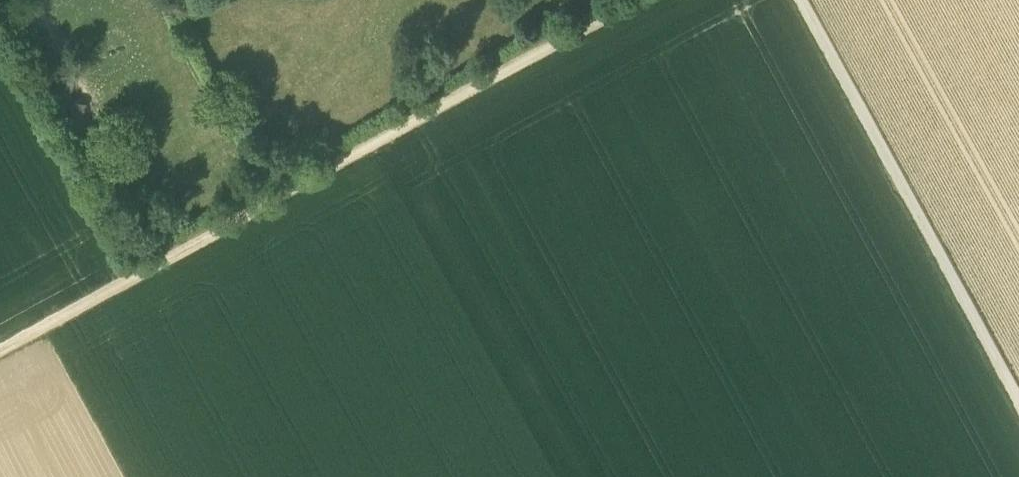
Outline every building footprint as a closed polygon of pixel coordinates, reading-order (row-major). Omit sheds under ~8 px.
[(5,13),(19,16),(24,0),(8,0),(5,13)] [(82,124),(87,105),(72,102),(67,120),(82,124)]
